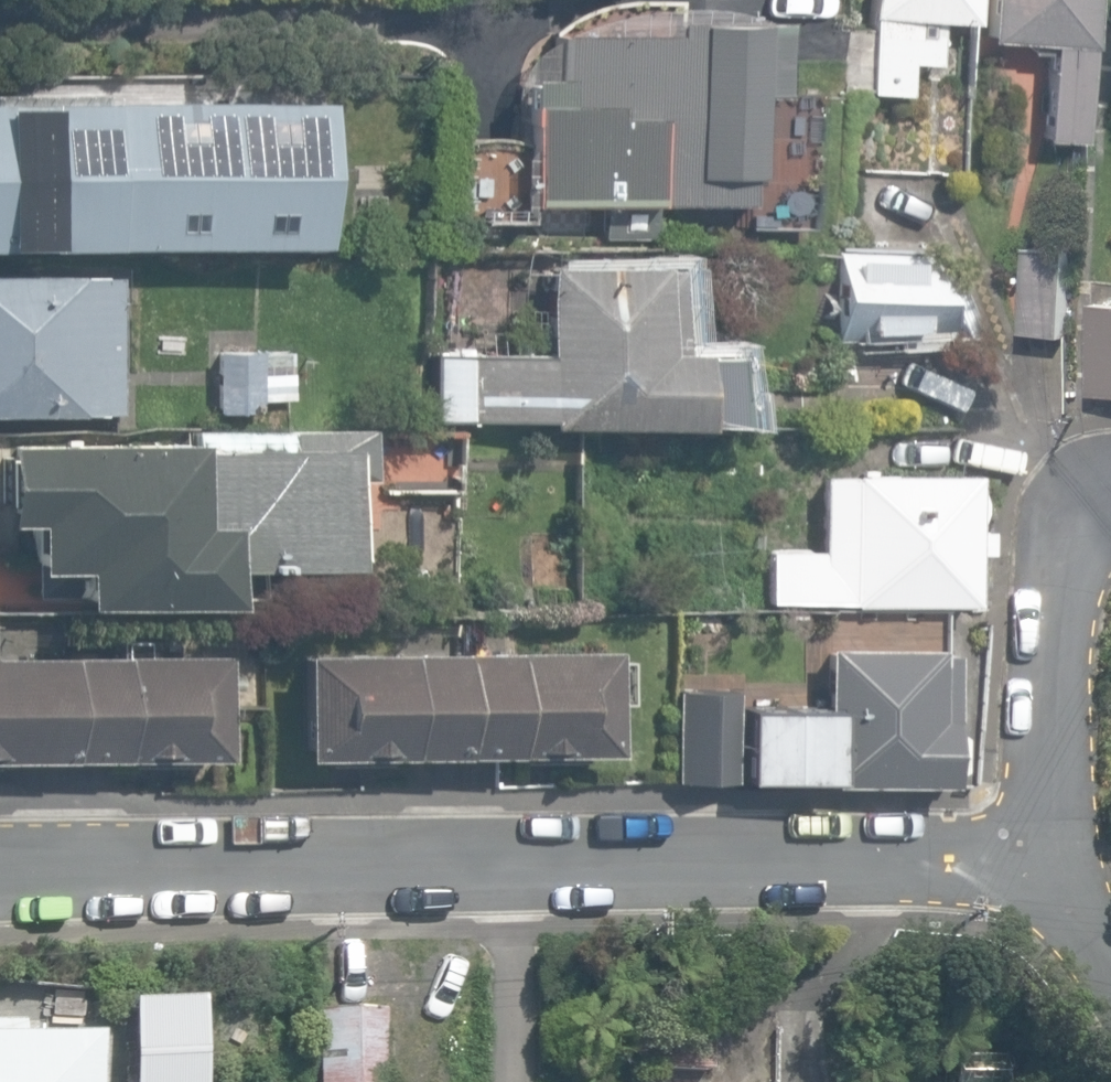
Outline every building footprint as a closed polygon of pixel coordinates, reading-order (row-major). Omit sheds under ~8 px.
[(908,95),(911,50),(942,52),(944,21),(973,22),(974,0),(873,0),(868,93),(908,95)] [(1082,140),(1090,0),(991,0),(988,42),(1050,46),(1044,138),(1082,140)] [(598,201),(599,235),(649,234),(648,204),(745,202),(744,176),(753,176),(752,93),(775,93),(773,23),(669,25),(669,33),(555,35),(556,89),(518,90),(520,147),(512,145),(504,142),(496,140),(487,140),(478,140),(470,141),(462,144),(455,146),(456,220),(522,219),(522,202),(598,201)] [(315,243),(313,100),(0,105),(0,245),(315,243)] [(1026,332),(1069,335),(1075,252),(1033,249),(1026,332)] [(836,252),(837,335),(953,334),(922,251),(836,252)] [(429,356),(429,422),(725,420),(724,357),(690,357),(690,351),(671,351),(670,267),(543,268),(544,356),(429,356)] [(156,409),(155,272),(140,272),(140,268),(0,269),(0,410),(156,409)] [(1110,393),(1110,304),(1099,303),(1097,393),(1110,393)] [(217,409),(257,409),(258,352),(217,352),(217,409)] [(74,601),(222,600),(221,562),(339,561),(339,479),(371,478),(371,433),(291,434),(291,444),(190,445),(190,439),(0,441),(0,517),(27,517),(27,564),(73,564),(74,601)] [(769,551),(769,604),(969,601),(968,552),(982,552),(982,527),(968,528),(968,522),(973,516),(976,510),(977,503),(976,495),(973,489),(967,483),(967,473),(822,475),(823,550),(769,551)] [(822,780),(822,784),(948,784),(948,771),(954,767),(954,735),(948,730),(948,720),(933,720),(933,647),(822,648),(822,706),(743,706),(743,780),(822,780)] [(455,651),(455,753),(608,750),(607,648),(455,651)] [(301,755),(455,753),(455,651),(299,653),(301,755)] [(64,654),(65,756),(218,754),(216,652),(64,654)] [(65,756),(64,654),(0,655),(0,757),(65,756)] [(672,701),(674,785),(731,784),(729,699),(672,701)] [(124,1081),(185,1081),(184,995),(123,995),(124,1081)] [(637,1066),(705,1071),(709,1010),(642,1006),(637,1066)] [(310,1081),(381,1081),(379,1009),(309,1011),(310,1081)] [(116,1035),(37,1037),(37,1022),(3,1023),(3,1035),(0,1035),(0,1081),(117,1081),(116,1035)] [(1010,1054),(963,1052),(962,1081),(1009,1081),(1010,1054)]
